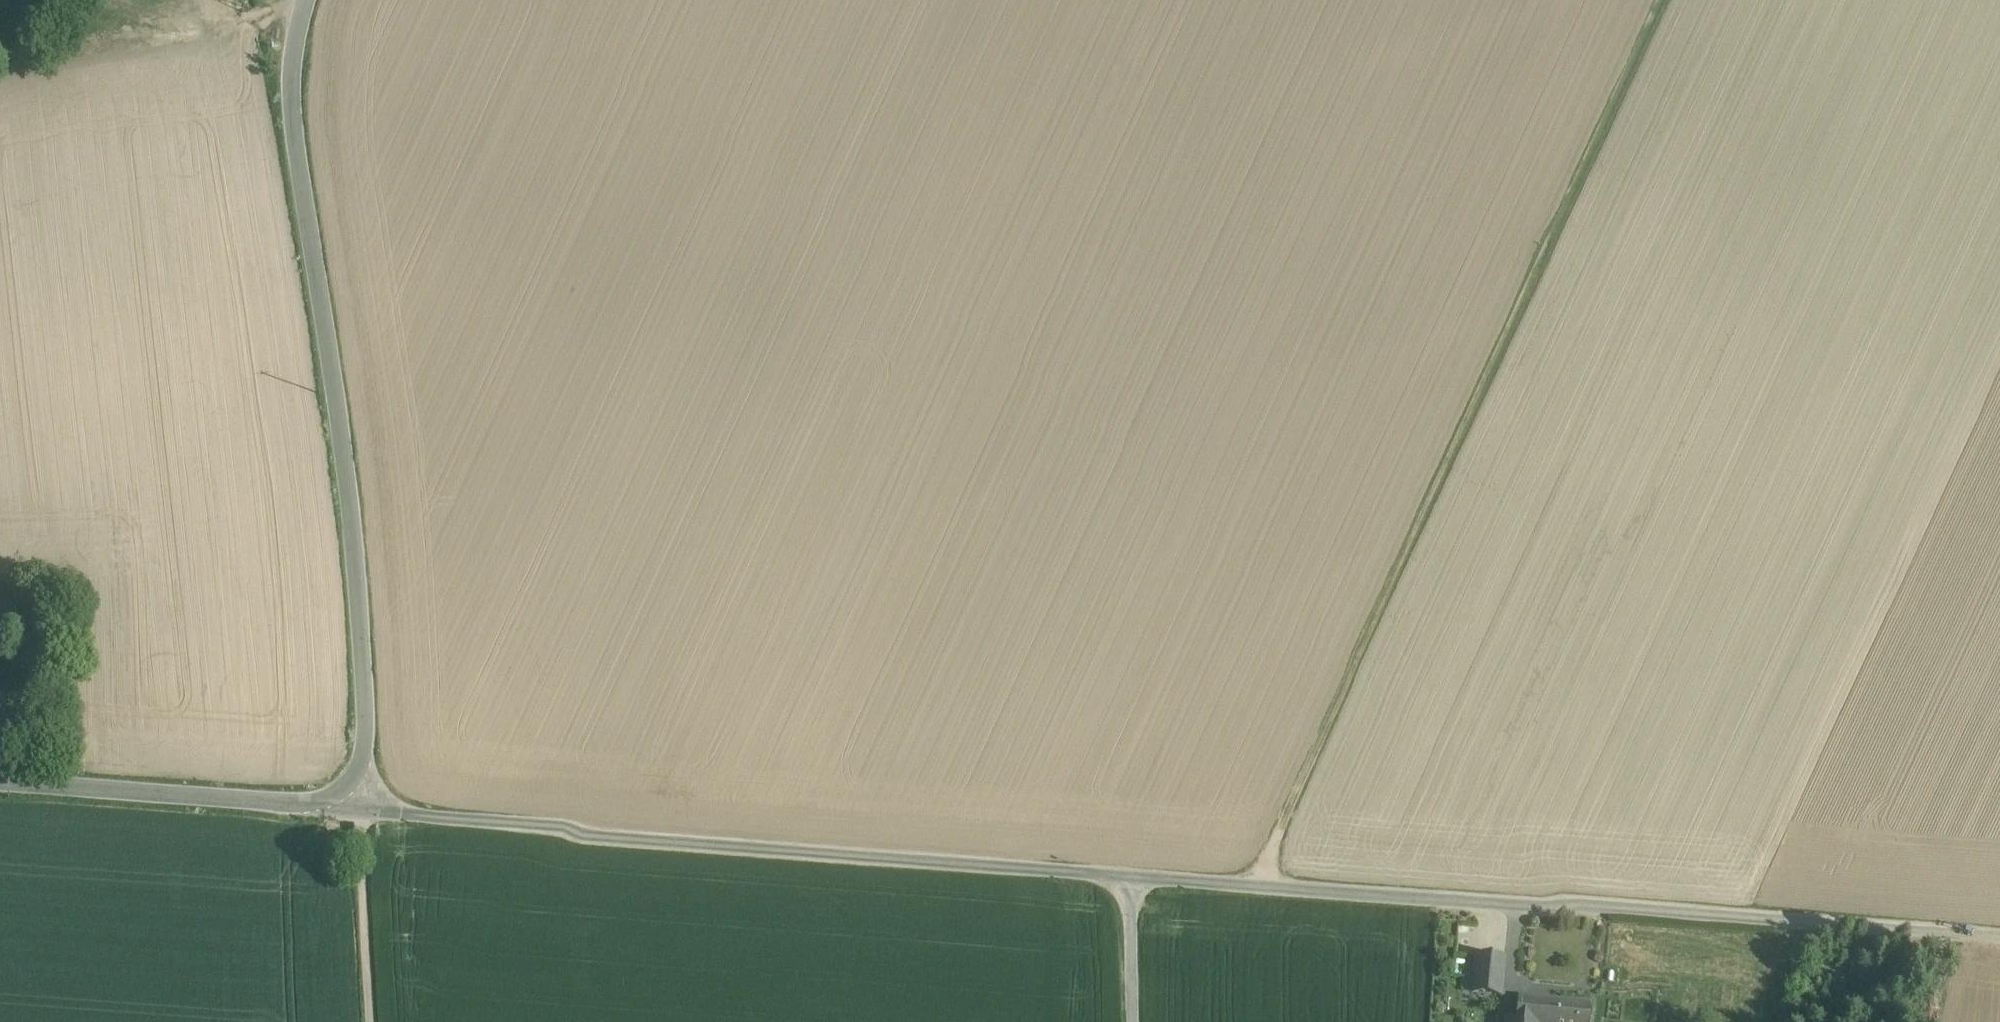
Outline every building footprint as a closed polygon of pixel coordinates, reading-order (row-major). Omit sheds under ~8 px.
[(1505,954),(1477,951),(1474,987),(1501,990),(1505,954)] [(1520,992),(1518,1017),(1518,1021),(1588,1021),(1591,998),(1520,992)]
